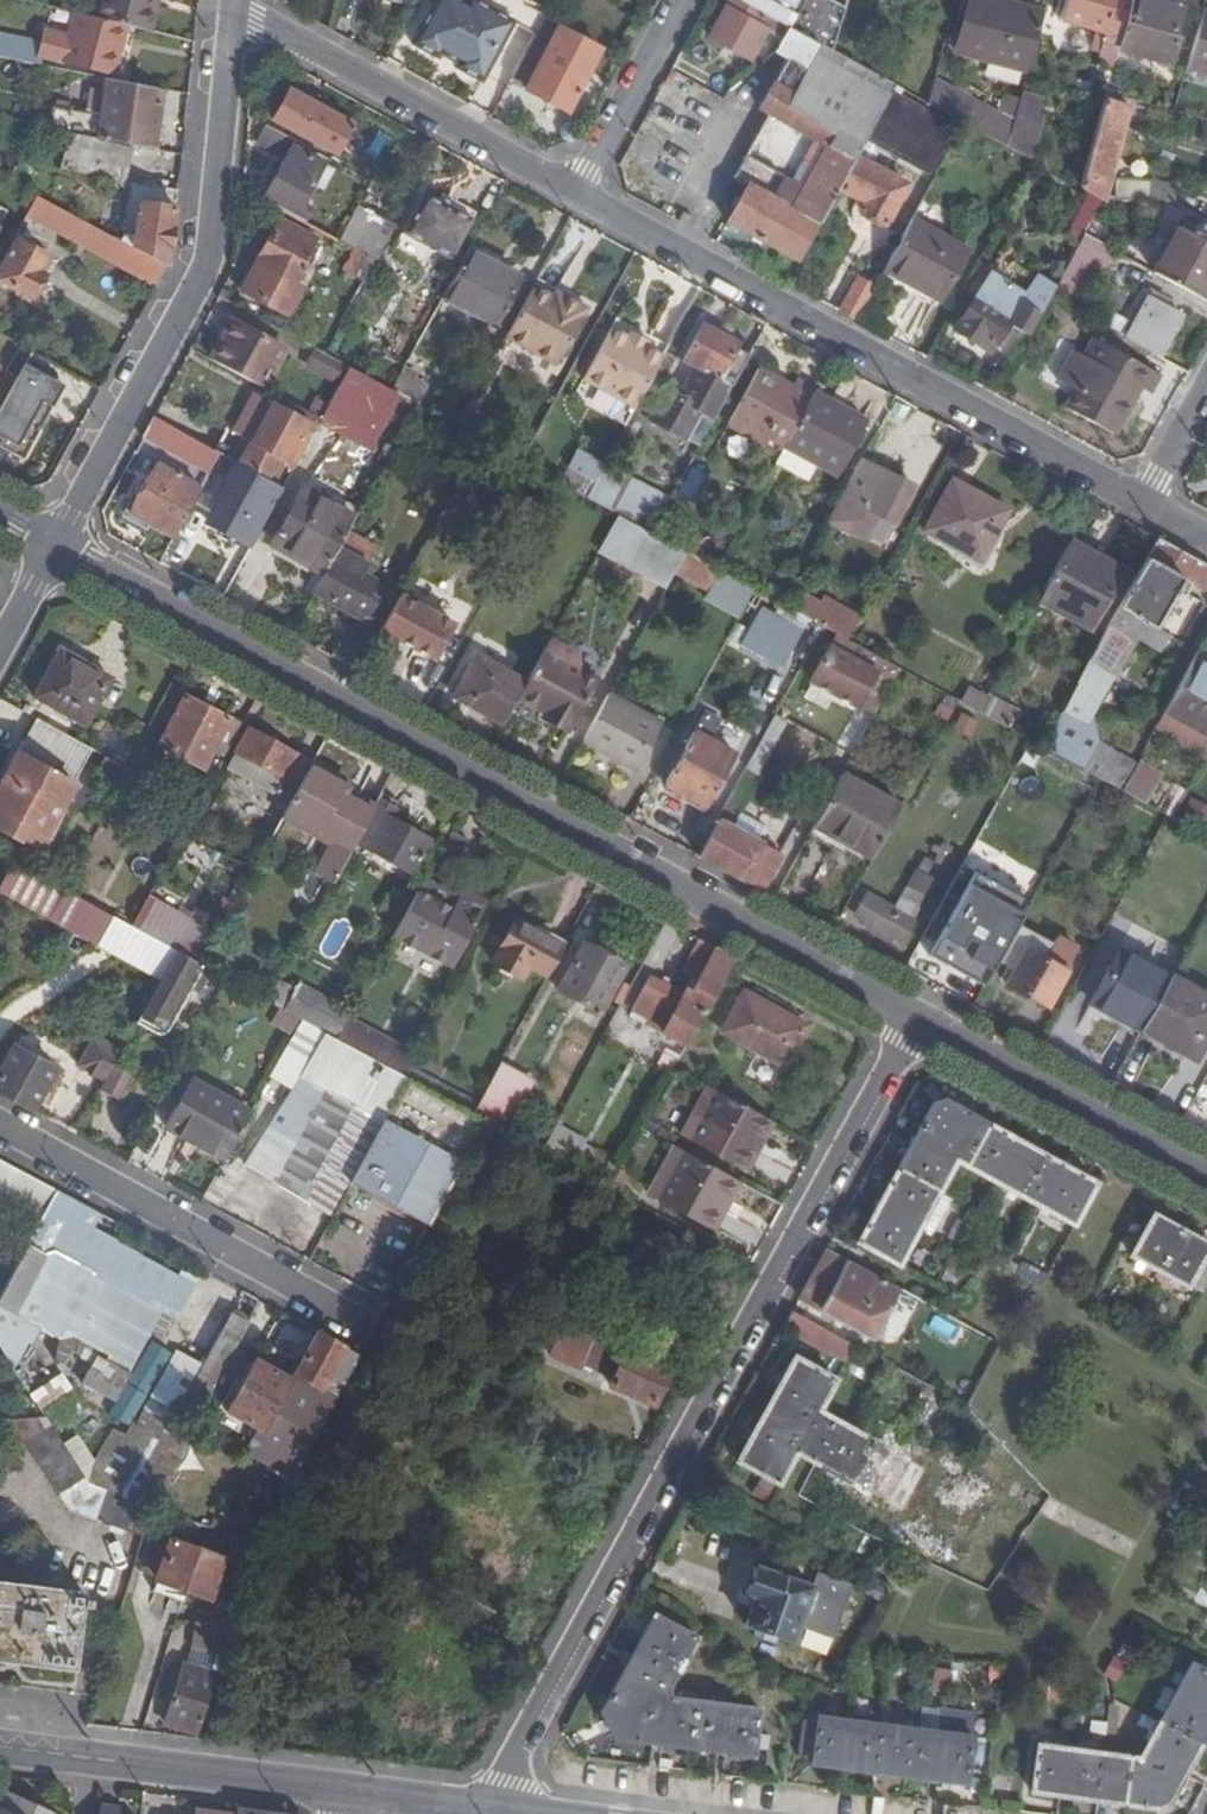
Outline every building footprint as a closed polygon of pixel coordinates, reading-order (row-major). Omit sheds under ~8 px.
[(145,31),(153,0),(96,0),(91,18),(122,26),(145,31)] [(513,24),(510,23),(477,5),(467,0),(464,5),(455,0),(435,0),(410,48),(436,61),(438,57),(441,53),(459,62),(456,67),(454,71),(480,85),(513,24)] [(534,36),(548,12),(524,0),(521,0),(510,23),(513,24),(534,36)] [(786,28),(740,2),(736,0),(727,0),(707,38),(749,60),(765,31),(780,40),(786,28)] [(802,36),(812,20),(823,0),(741,0),(740,2),(786,28),(802,36)] [(809,40),(830,51),(843,9),(825,0),(823,0),(812,20),(818,24),(809,40)] [(1042,12),(996,0),(968,0),(954,50),(1027,70),(1042,12)] [(1128,4),(1114,0),(1064,0),(1058,20),(1103,33),(1101,40),(1118,45),(1128,4)] [(1137,0),(1130,0),(1128,4),(1118,45),(1117,48),(1167,61),(1181,12),(1137,0)] [(1201,12),(1186,67),(1206,72),(1206,14),(1201,12)] [(122,26),(91,18),(73,13),(67,39),(42,33),(39,44),(0,36),(0,58),(37,65),(38,56),(110,73),(122,26)] [(598,49),(556,27),(524,91),(565,112),(598,49)] [(809,40),(802,36),(786,28),(780,40),(773,51),(787,60),(758,109),(768,115),(733,179),(748,187),(728,224),(799,262),(865,141),(891,93),(894,86),(836,55),(830,51),(809,40)] [(1095,60),(1112,64),(1117,48),(1118,45),(1101,40),(1095,60)] [(438,57),(456,67),(459,62),(441,53),(438,57)] [(932,82),(926,104),(964,124),(1006,147),(1012,126),(932,82)] [(64,135),(153,150),(162,91),(122,83),(117,117),(69,109),(64,135)] [(334,152),(350,124),(287,89),(275,113),(271,120),(295,132),(334,152)] [(891,93),(865,141),(928,175),(954,127),(891,93)] [(1102,100),(1078,186),(1100,198),(1126,107),(1102,100)] [(1012,126),(1006,147),(1021,155),(1032,115),(1016,111),(1012,126)] [(292,139),(263,123),(253,141),(283,157),(267,186),(294,202),(305,181),(311,184),(322,163),(289,145),(292,139)] [(58,171),(119,182),(124,148),(63,137),(58,171)] [(885,225),(907,185),(857,158),(840,190),(863,202),(858,211),(885,225)] [(360,198),(369,181),(361,177),(352,194),(360,198)] [(120,242),(165,268),(174,191),(128,183),(120,242)] [(424,191),(401,231),(433,247),(449,257),(475,211),(449,197),(445,202),(424,191)] [(25,213),(156,285),(165,269),(34,197),(25,213)] [(1087,223),(1097,203),(1085,197),(1075,217),(1087,223)] [(354,250),(373,216),(356,206),(337,239),(353,248),(354,250)] [(375,260),(395,223),(375,212),(373,216),(354,250),(375,260)] [(1067,234),(1078,240),(1081,234),(1087,223),(1075,217),(1067,234)] [(239,292),(285,316),(301,286),(293,282),(315,239),(278,220),(272,231),(266,228),(255,249),(262,252),(239,292)] [(966,253),(911,221),(883,271),(939,302),(966,253)] [(1199,300),(1206,286),(1206,240),(1180,225),(1153,274),(1199,300)] [(433,247),(401,231),(394,246),(423,262),(433,247)] [(0,259),(0,284),(28,299),(42,275),(36,271),(44,258),(18,242),(20,238),(14,234),(0,259)] [(1099,268),(1109,251),(1081,237),(1055,287),(1073,297),(1090,264),(1099,268)] [(533,286),(533,284),(467,247),(441,294),(508,330),(533,286)] [(363,282),(375,260),(354,250),(353,248),(342,271),(363,282)] [(1010,322),(1029,333),(1048,296),(1055,284),(1037,274),(1024,295),(991,274),(986,280),(978,275),(965,297),(973,301),(955,330),(989,353),(1010,322)] [(857,278),(839,311),(857,321),(874,287),(857,278)] [(552,297),(533,286),(508,330),(504,338),(555,366),(586,310),(564,298),(561,302),(552,297)] [(1146,296),(1164,306),(1167,299),(1149,289),(1146,296)] [(555,292),(552,297),(561,302),(564,298),(555,292)] [(1146,296),(1123,337),(1155,355),(1178,314),(1164,306),(1146,296)] [(231,321),(210,359),(261,386),(282,348),(231,321)] [(701,444),(749,355),(720,339),(723,333),(703,323),(683,361),(694,367),(680,395),(667,389),(652,418),(701,444)] [(635,410),(662,359),(610,330),(582,381),(635,410)] [(1063,408),(1112,435),(1136,389),(1147,395),(1157,376),(1091,339),(1081,357),(1071,351),(1054,382),(1072,392),(1063,408)] [(339,382),(348,366),(324,352),(315,348),(306,365),(339,382)] [(60,384),(21,364),(0,405),(0,448),(22,459),(60,384)] [(397,393),(390,389),(348,366),(339,382),(326,406),(319,418),(368,445),(397,393)] [(813,392),(814,390),(796,381),(793,387),(790,392),(775,383),(778,379),(758,368),(728,425),(762,443),(759,449),(778,458),(784,447),(813,392)] [(397,393),(414,402),(424,384),(400,371),(390,389),(397,393)] [(790,392),(793,387),(778,379),(775,383),(790,392)] [(255,405),(260,396),(253,392),(248,401),(255,405)] [(865,420),(813,392),(784,447),(836,475),(865,420)] [(309,412),(294,404),(289,412),(260,396),(255,405),(248,401),(218,453),(279,487),(281,488),(319,418),(309,412)] [(319,418),(326,406),(316,401),(309,412),(319,418)] [(179,432),(152,417),(144,431),(171,446),(172,445),(209,466),(216,454),(178,433),(179,432)] [(595,482),(604,466),(577,450),(568,467),(595,482)] [(205,521),(249,544),(263,520),(261,519),(279,487),(218,455),(200,488),(191,504),(209,514),(205,521)] [(844,496),(842,495),(828,521),(865,539),(878,514),(894,521),(912,484),(862,460),(844,496)] [(129,513),(170,536),(198,487),(156,464),(129,513)] [(653,533),(670,502),(604,466),(595,482),(587,497),(619,515),(653,533)] [(595,482),(568,467),(559,482),(587,497),(595,482)] [(980,559),(1008,509),(952,478),(924,529),(980,559)] [(198,487),(170,536),(172,538),(191,504),(200,488),(198,487)] [(322,572),(352,518),(301,490),(272,545),(322,572)] [(687,552),(653,533),(619,515),(600,548),(668,585),(675,572),(687,552)] [(345,533),(313,592),(328,600),(328,602),(364,621),(375,600),(367,596),(375,581),(361,573),(375,548),(345,533)] [(1206,581),(1206,565),(1158,538),(1138,572),(1089,660),(1090,662),(1077,686),(1102,700),(1135,641),(1140,639),(1159,650),(1168,633),(1155,626),(1176,589),(1181,579),(1190,585),(1202,591),(1206,581)] [(1122,572),(1070,543),(1039,601),(1091,629),(1122,572)] [(740,615),(754,589),(718,569),(687,552),(675,572),(708,590),(706,596),(740,615)] [(1184,594),(1190,585),(1181,579),(1176,589),(1184,594)] [(454,624),(427,609),(401,595),(377,638),(395,647),(399,641),(435,660),(454,624)] [(434,595),(427,609),(454,624),(461,611),(434,595)] [(848,640),(861,618),(826,599),(818,612),(798,601),(793,610),(823,626),(836,633),(848,640)] [(823,626),(793,610),(783,605),(782,604),(775,617),(815,639),(823,626)] [(852,642),(848,640),(836,633),(829,646),(844,655),(852,642)] [(527,682),(519,697),(573,727),(598,679),(582,670),(577,653),(551,639),(527,682)] [(891,664),(852,642),(844,655),(829,646),(810,680),(812,681),(833,693),(857,706),(869,685),(885,694),(899,669),(891,664)] [(83,723),(108,677),(58,650),(33,695),(83,723)] [(454,697),(504,725),(519,697),(527,682),(478,655),(454,697)] [(1193,660),(1164,714),(1206,738),(1206,667),(1193,660)] [(824,709),(833,693),(812,681),(803,697),(824,709)] [(857,706),(874,715),(885,694),(869,685),(857,706)] [(961,702),(979,712),(987,697),(969,688),(961,702)] [(224,755),(241,724),(183,693),(157,742),(201,766),(212,748),(224,755)] [(979,712),(1010,729),(1019,712),(988,695),(987,697),(979,712)] [(636,770),(661,723),(610,697),(584,743),(636,770)] [(1124,791),(1139,764),(1100,742),(1088,727),(1092,719),(1066,705),(1044,747),(1098,777),(1124,791)] [(718,820),(698,858),(760,892),(782,854),(761,843),(763,839),(758,836),(756,840),(744,834),(753,820),(740,813),(760,776),(758,775),(788,721),(774,714),(717,820),(718,820)] [(34,717),(0,782),(0,830),(17,839),(24,825),(42,834),(90,749),(34,717)] [(289,799),(310,762),(248,728),(229,765),(289,799)] [(705,807),(735,756),(692,732),(663,784),(705,807)] [(341,778),(310,760),(310,762),(289,799),(287,804),(321,822),(323,818),(339,827),(336,831),(318,865),(336,875),(355,842),(355,841),(363,826),(345,816),(353,802),(333,791),(341,778)] [(1153,771),(1139,764),(1124,791),(1138,799),(1153,771)] [(842,775),(814,825),(873,857),(900,807),(842,775)] [(398,801),(381,793),(375,805),(363,826),(355,842),(409,872),(428,838),(389,816),(398,801)] [(375,805),(356,795),(353,802),(345,816),(363,826),(375,805)] [(1181,814),(1206,826),(1206,824),(1206,808),(1188,800),(1181,814)] [(339,827),(323,818),(321,822),(336,831),(339,827)] [(467,838),(451,829),(436,856),(452,865),(467,838)] [(162,978),(177,952),(131,927),(91,905),(63,889),(14,862),(0,888),(162,978)] [(926,958),(979,987),(1026,902),(973,872),(926,958)] [(424,877),(392,933),(450,965),(486,901),(463,888),(457,898),(436,887),(436,885),(424,877)] [(881,937),(887,941),(890,935),(901,941),(925,898),(906,888),(893,912),(866,897),(856,916),(884,932),(881,937)] [(200,963),(215,935),(147,898),(131,927),(177,952),(199,964),(200,963)] [(530,966),(548,976),(564,947),(516,921),(493,963),(523,979),(530,966)] [(1045,1006),(1078,950),(1056,938),(1050,948),(1017,930),(1001,961),(1015,969),(1006,985),(1045,1006)] [(734,958),(700,940),(683,973),(691,977),(682,994),(648,978),(629,1017),(687,1047),(706,1014),(705,1012),(734,958)] [(583,944),(579,952),(603,965),(607,957),(583,944)] [(1139,1031),(1168,978),(1118,951),(1088,1003),(1139,1031)] [(198,992),(211,969),(200,963),(199,964),(177,952),(162,978),(140,1015),(162,1027),(185,986),(191,989),(198,992)] [(603,965),(579,952),(557,990),(599,1014),(625,966),(607,957),(603,965)] [(1168,978),(1139,1031),(1184,1055),(1194,1036),(1203,1042),(1206,1035),(1206,999),(1168,978)] [(295,990),(279,981),(268,1001),(267,1001),(283,1010),(295,990)] [(303,1021),(320,1030),(335,1038),(347,1017),(349,1013),(297,984),(295,990),(283,1010),(303,1021)] [(162,1027),(140,1015),(137,1022),(158,1033),(168,1030),(191,989),(185,986),(162,1027)] [(777,1079),(806,1025),(744,991),(721,1033),(757,1052),(751,1064),(777,1079)] [(335,1038),(406,1077),(411,1067),(417,1055),(347,1017),(335,1038)] [(243,1164),(332,1213),(348,1183),(407,1077),(406,1077),(335,1038),(320,1030),(243,1164)] [(1194,1036),(1184,1055),(1193,1061),(1203,1042),(1194,1036)] [(77,1067),(103,1082),(120,1052),(93,1037),(77,1067)] [(31,1109),(55,1067),(13,1044),(0,1066),(0,1092),(31,1109)] [(473,1113),(484,1119),(506,1131),(532,1083),(499,1065),(478,1104),(473,1113)] [(406,1077),(407,1077),(409,1079),(473,1113),(478,1104),(411,1067),(406,1077)] [(409,1079),(407,1077),(348,1183),(427,1226),(444,1194),(448,1188),(484,1119),(473,1113),(409,1079)] [(163,1127),(224,1161),(250,1114),(189,1081),(163,1127)] [(747,1174),(775,1123),(705,1085),(677,1136),(747,1174)] [(1096,1184),(944,1100),(932,1103),(856,1242),(898,1265),(955,1160),(1073,1225),(1096,1184)] [(540,1150),(570,1167),(583,1143),(553,1126),(540,1150)] [(670,1147),(644,1201),(717,1235),(742,1181),(670,1147)] [(54,1188),(21,1170),(0,1207),(34,1225),(54,1188)] [(92,1270),(108,1239),(78,1221),(86,1206),(56,1189),(27,1244),(44,1254),(54,1249),(92,1270)] [(1206,1252),(1206,1245),(1152,1214),(1129,1255),(1187,1287),(1206,1252)] [(687,1260),(696,1243),(651,1218),(629,1258),(646,1267),(659,1244),(687,1260)] [(4,1350),(14,1366),(33,1335),(37,1337),(42,1328),(62,1339),(72,1337),(73,1335),(128,1367),(176,1277),(108,1239),(92,1270),(54,1249),(44,1254),(27,1244),(6,1282),(0,1294),(0,1344),(4,1350)] [(897,1288),(826,1249),(799,1298),(870,1337),(897,1288)] [(565,1324),(519,1305),(511,1324),(556,1344),(565,1324)] [(845,1363),(855,1344),(791,1312),(782,1330),(845,1363)] [(220,1362),(222,1363),(240,1331),(223,1322),(184,1394),(198,1401),(220,1362)] [(653,1404),(668,1369),(650,1361),(610,1343),(565,1324),(556,1344),(551,1356),(577,1368),(580,1362),(612,1376),(609,1385),(653,1404)] [(616,1329),(610,1343),(650,1361),(657,1348),(616,1329)] [(357,1355),(314,1332),(290,1378),(252,1357),(223,1410),(249,1424),(238,1444),(292,1475),(357,1355)] [(154,1342),(135,1381),(151,1389),(141,1409),(168,1422),(198,1363),(154,1342)] [(82,1382),(114,1400),(129,1372),(97,1355),(82,1382)] [(900,1510),(923,1469),(818,1411),(835,1379),(794,1357),(736,1461),(778,1484),(795,1453),(900,1510)] [(52,1372),(33,1399),(54,1413),(72,1385),(52,1372)] [(129,1372),(114,1400),(115,1401),(131,1374),(129,1372)] [(132,1425),(138,1399),(125,1396),(119,1421),(132,1425)] [(47,1417),(11,1420),(69,1509),(141,1537),(150,1508),(127,1498),(90,1484),(78,1465),(47,1417)] [(159,1503),(188,1442),(136,1418),(128,1436),(110,1428),(95,1461),(124,1474),(119,1485),(159,1503)] [(155,1578),(185,1589),(207,1597),(222,1558),(170,1539),(168,1544),(150,1537),(138,1570),(155,1577),(155,1578)] [(763,1629),(793,1640),(798,1624),(833,1637),(847,1596),(835,1592),(840,1578),(820,1570),(814,1588),(811,1588),(811,1586),(754,1565),(744,1592),(755,1597),(745,1625),(762,1631),(763,1629)] [(181,1600),(185,1589),(155,1578),(151,1588),(181,1600)] [(0,1579),(0,1651),(69,1661),(69,1663),(72,1663),(80,1604),(86,1605),(87,1598),(81,1597),(82,1591),(0,1579)] [(751,1756),(758,1709),(667,1697),(667,1687),(695,1637),(653,1614),(600,1712),(613,1738),(751,1756)] [(229,1627),(196,1624),(193,1645),(204,1646),(203,1649),(221,1652),(229,1627)] [(181,1660),(189,1631),(173,1626),(165,1655),(181,1660)] [(1175,1789),(1206,1730),(1206,1672),(1190,1662),(1137,1758),(1037,1745),(1030,1792),(1140,1807),(1143,1784),(1153,1777),(1175,1789)] [(164,1723),(197,1733),(215,1675),(181,1665),(164,1723)] [(964,1784),(971,1737),(817,1716),(816,1722),(802,1720),(797,1756),(811,1758),(810,1763),(964,1784)] [(1167,1804),(1175,1789),(1153,1777),(1143,1784),(1140,1807),(1156,1809),(1167,1804)] [(39,1805),(37,1810),(32,1807),(34,1803),(4,1788),(0,1796),(0,1813),(58,1813),(39,1805)] [(117,1806),(100,1803),(98,1813),(116,1813),(117,1806)] [(293,1812),(234,1805),(233,1813),(294,1813),(293,1812)]
